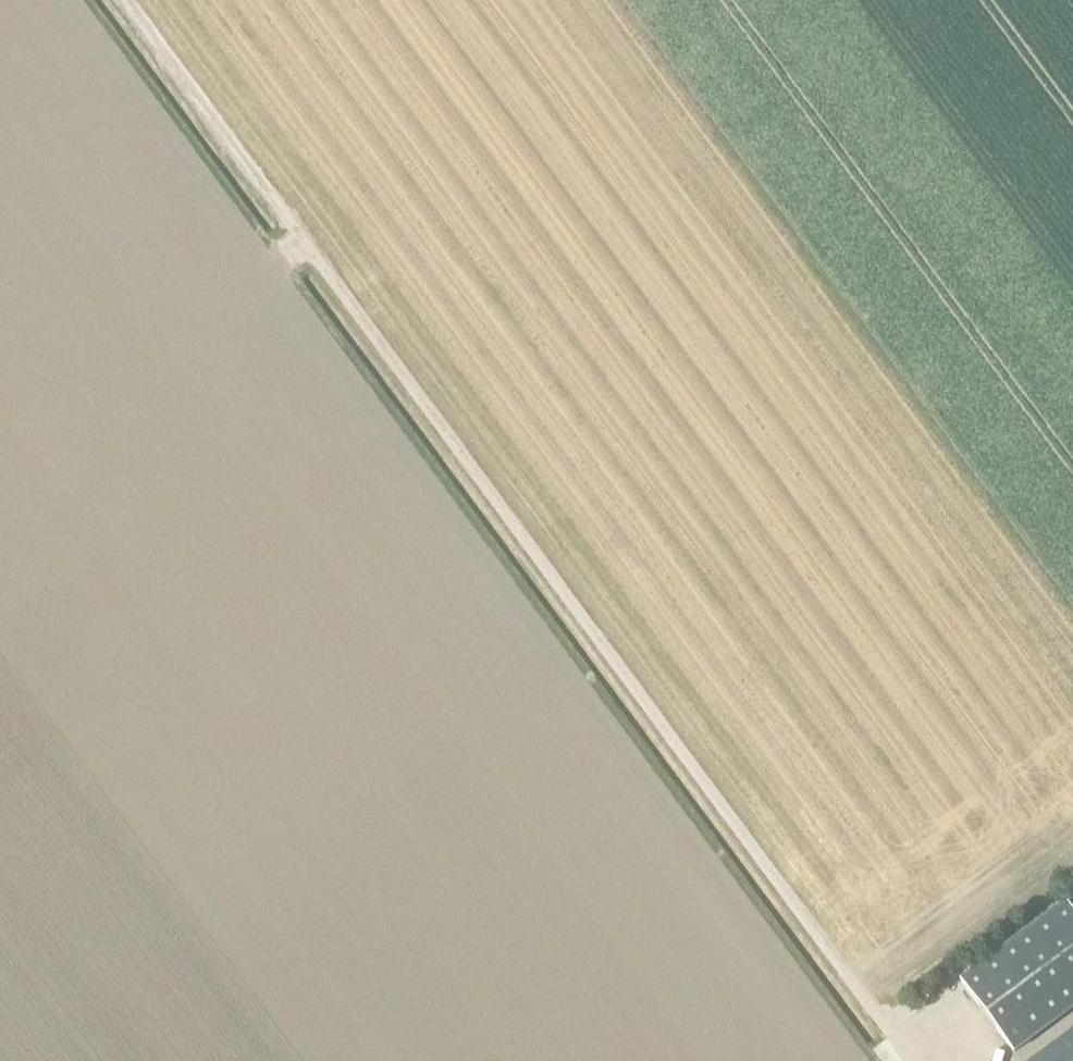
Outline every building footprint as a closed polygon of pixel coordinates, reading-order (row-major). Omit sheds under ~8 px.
[(961,982),(1014,1054),(1072,1010),(1072,912),(1067,904),(961,982)] [(1033,1060),(1072,1060),(1072,1031),(1033,1060)]
